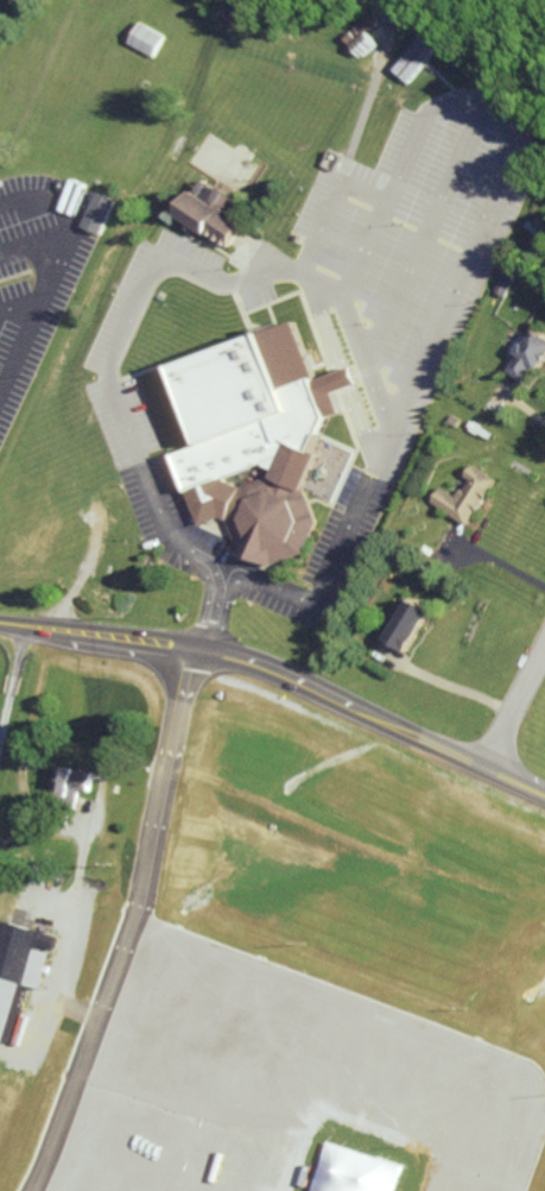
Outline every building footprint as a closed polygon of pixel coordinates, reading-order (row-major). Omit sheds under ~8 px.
[(381,24),(376,16),(354,27),(359,36),(381,24)] [(438,49),(425,36),(392,70),(405,83),(438,49)] [(229,248),(244,221),(223,210),(231,195),(200,178),(179,216),(187,221),(185,224),(229,248)] [(98,235),(113,201),(94,192),(79,227),(98,235)] [(174,362),(200,446),(175,453),(198,525),(225,517),(236,553),(268,565),(301,555),(314,521),(304,487),(316,456),(314,451),(327,417),(341,413),(335,392),(358,385),(353,368),(314,380),(297,324),(174,362)] [(524,384),(544,354),(544,339),(531,329),(503,368),(524,384)] [(437,487),(428,504),(468,526),(494,479),(468,465),(461,478),(465,479),(455,497),(437,487)] [(409,652),(431,610),(408,598),(386,640),(409,652)] [(93,772),(61,767),(55,797),(77,801),(79,790),(90,792),(93,772)] [(25,984),(42,989),(56,936),(3,921),(0,931),(0,1041),(9,1044),(25,984)]
